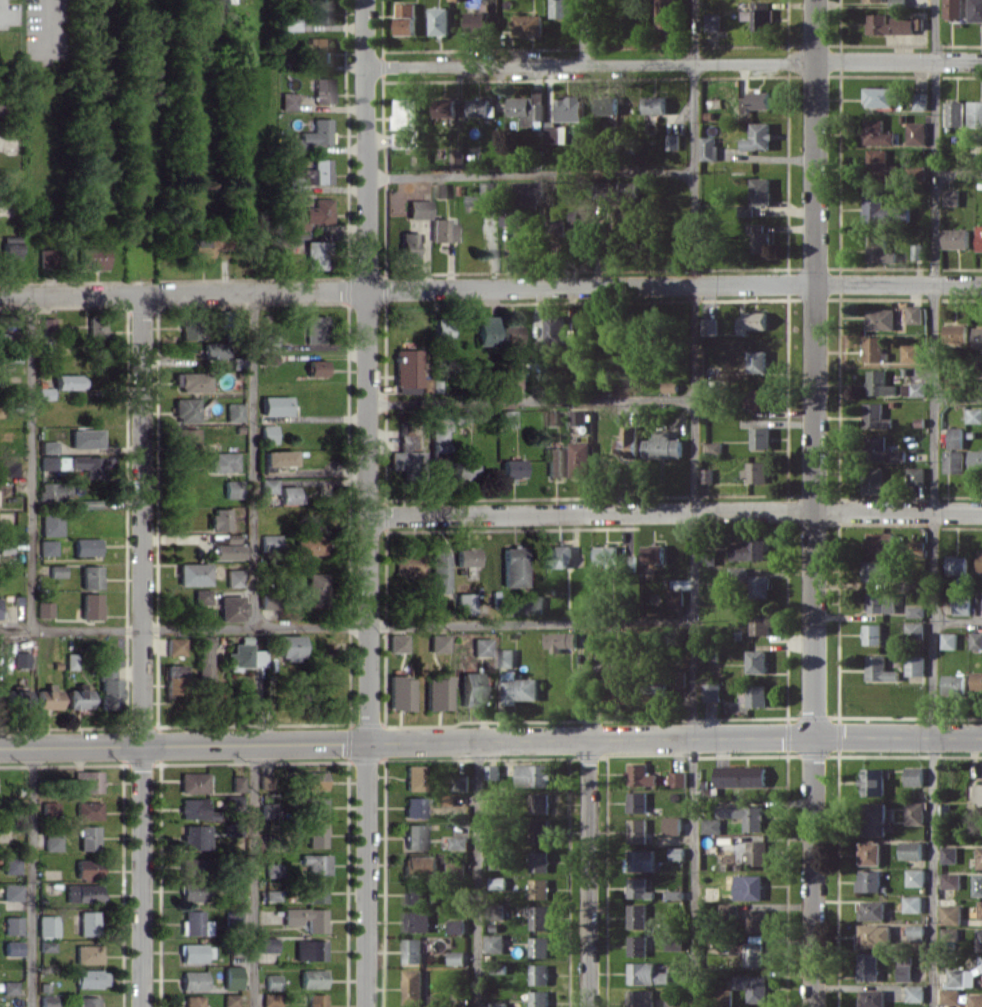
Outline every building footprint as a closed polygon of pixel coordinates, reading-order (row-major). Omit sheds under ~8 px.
[(308,22),(330,22),(329,0),(308,0),(308,22)] [(575,3),(569,3),(569,0),(551,0),(551,18),(576,17),(575,3)] [(678,0),(659,0),(660,30),(679,29),(678,0)] [(906,8),(907,0),(891,0),(890,8),(906,8)] [(961,19),(961,0),(945,0),(944,18),(961,19)] [(968,21),(981,21),(981,0),(968,0),(968,21)] [(753,20),(753,30),(774,29),(773,9),(769,9),(769,1),(752,2),(753,10),(742,10),(742,20),(753,20)] [(398,3),(397,34),(416,35),(416,4),(398,3)] [(450,7),(430,8),(431,35),(450,34),(450,7)] [(469,34),(491,33),(490,11),(468,11),(469,34)] [(299,30),(298,13),(282,13),(282,30),(299,30)] [(721,13),(706,13),(706,30),(721,30),(721,13)] [(914,17),(889,16),(889,13),(868,13),(868,33),(914,34),(914,17)] [(543,14),(514,14),(514,33),(543,34),(543,14)] [(331,77),(313,78),(314,104),(331,103),(331,77)] [(893,88),(865,87),(865,107),(893,107),(893,88)] [(742,97),(742,110),(770,109),(770,90),(749,91),(749,97),(742,97)] [(279,110),(296,109),(295,92),(279,92),(279,110)] [(927,92),(914,93),(914,110),(927,109),(927,92)] [(437,117),(456,117),(456,96),(437,96),(437,117)] [(556,120),(582,120),(582,96),(556,97),(556,120)] [(666,97),(645,96),(645,113),(665,114),(666,97)] [(395,148),(420,147),(419,98),(395,98),(396,131),(395,131),(395,148)] [(468,101),(469,116),(495,116),(495,100),(468,101)] [(981,127),(981,101),(968,101),(968,127),(981,127)] [(964,102),(946,102),(946,126),(964,126),(964,102)] [(894,144),(894,132),(884,133),(883,119),(863,119),(863,145),(894,144)] [(772,122),(752,123),(752,138),(743,138),(743,150),(771,149),(770,140),(772,140),(772,122)] [(926,122),(907,122),(907,145),(926,144),(926,122)] [(567,143),(567,126),(547,125),(546,142),(567,143)] [(679,134),(668,134),(668,150),(680,150),(679,134)] [(717,137),(702,137),(701,160),(717,160),(717,137)] [(888,149),(867,149),(866,180),(898,180),(899,165),(888,165),(888,149)] [(464,150),(451,150),(451,168),(464,167),(464,150)] [(330,159),(312,159),(312,168),(289,168),(289,191),(300,191),(300,183),(330,184),(330,159)] [(771,178),(752,178),(752,204),(771,205),(771,178)] [(520,181),(520,203),(546,202),(546,180),(520,181)] [(468,205),(497,206),(497,182),(483,181),(483,195),(468,195),(468,205)] [(639,182),(617,182),(617,195),(639,194),(639,182)] [(864,221),(890,222),(890,209),(885,209),(885,189),(864,188),(864,221)] [(959,205),(959,189),(944,189),(944,205),(959,205)] [(331,223),(330,197),(312,198),(313,206),(303,206),(303,218),(291,218),(291,230),(307,229),(306,224),(331,223)] [(429,218),(429,199),(407,199),(407,218),(429,218)] [(753,205),(739,205),(739,216),(753,215),(753,205)] [(520,225),(519,209),(501,209),(502,226),(520,225)] [(593,210),(572,210),(573,231),(593,231),(593,210)] [(430,241),(454,242),(454,220),(430,219),(430,241)] [(764,224),(750,224),(751,253),(770,252),(770,231),(764,231),(764,224)] [(943,248),(968,249),(969,229),(944,229),(943,248)] [(415,232),(399,232),(400,259),(415,259),(415,232)] [(0,236),(1,263),(19,262),(18,236),(0,236)] [(896,261),(897,252),(887,252),(887,237),(867,236),(866,261),(896,261)] [(190,239),(190,260),(211,260),(211,240),(190,239)] [(305,269),(325,269),(324,241),(304,241),(305,269)] [(106,247),(79,246),(78,267),(106,269),(106,247)] [(38,265),(56,265),(55,248),(37,249),(38,265)] [(922,305),(908,305),(907,324),(922,324),(922,305)] [(895,329),(895,309),(867,309),(867,330),(895,329)] [(234,311),(221,310),(220,326),(234,326),(234,311)] [(767,312),(746,312),(746,317),(739,317),(739,330),(767,329),(767,312)] [(305,343),(325,342),(325,315),(305,316),(305,343)] [(495,345),(494,315),(475,316),(476,345),(495,345)] [(547,342),(566,343),(567,316),(547,316),(547,342)] [(53,317),(41,318),(41,331),(53,331),(53,317)] [(718,335),(718,317),(702,318),(702,335),(718,335)] [(180,338),(198,338),(198,319),(180,319),(180,338)] [(449,348),(450,320),(434,319),(433,347),(449,348)] [(87,337),(104,337),(103,320),(86,320),(87,337)] [(967,324),(944,324),(944,342),(967,343),(967,324)] [(519,325),(501,325),(502,345),(520,344),(519,325)] [(972,327),(972,347),(981,347),(981,327),(972,327)] [(883,361),(883,337),(865,337),(865,362),(883,361)] [(417,341),(394,342),(395,394),(419,393),(417,341)] [(919,362),(919,344),(903,344),(902,362),(919,362)] [(18,348),(3,348),(3,361),(17,362),(18,348)] [(749,372),(767,373),(768,351),(750,350),(749,372)] [(258,365),(276,364),(276,354),(258,354),(258,365)] [(305,360),(306,376),(325,376),(325,360),(305,360)] [(887,369),(868,370),(868,395),(897,394),(896,385),(887,385),(887,369)] [(208,390),(207,372),(172,373),(172,391),(208,390)] [(53,389),(82,389),(81,375),(53,375),(53,389)] [(678,382),(663,382),(663,392),(678,392),(678,382)] [(926,383),(903,383),(903,396),(926,396),(926,383)] [(51,387),(36,388),(36,399),(51,399),(51,387)] [(752,410),(771,410),(771,389),(753,389),(752,410)] [(260,415),(289,414),(289,396),(260,396),(260,415)] [(196,398),(173,398),(173,423),(196,422),(196,398)] [(224,421),(241,421),(241,402),(224,402),(224,421)] [(883,402),(864,403),(865,427),(892,427),(892,420),(883,420),(883,402)] [(968,408),(968,423),(981,423),(981,408),(968,408)] [(449,430),(449,410),(431,409),(430,451),(445,452),(445,430),(449,430)] [(514,409),(499,410),(499,427),(514,427),(514,409)] [(587,425),(587,409),(572,409),(572,425),(587,425)] [(545,425),(558,424),(557,410),(545,411),(545,425)] [(274,425),(259,425),(259,443),(275,443),(274,425)] [(638,426),(623,426),(623,435),(618,435),(618,459),(638,459),(638,426)] [(196,428),(174,427),(173,447),(196,447),(196,428)] [(771,428),(753,427),(752,449),(771,449),(771,428)] [(963,427),(948,427),(948,448),(963,448),(963,427)] [(100,447),(100,428),(69,429),(70,448),(100,447)] [(683,457),(682,438),(671,439),(670,430),(653,431),(653,439),(644,439),(645,458),(683,457)] [(388,471),(423,470),(422,450),(414,450),(413,434),(398,434),(398,451),(388,451),(388,471)] [(887,436),(868,435),(868,460),(886,460),(887,436)] [(39,453),(55,453),(55,440),(39,441),(39,453)] [(572,477),(591,477),(590,442),(571,443),(572,477)] [(722,442),(706,442),(707,453),(722,452),(722,442)] [(546,476),(562,476),(562,447),(547,447),(546,476)] [(292,450),(261,451),(261,466),(292,465),(292,450)] [(906,450),(892,450),(892,461),(907,460),(906,450)] [(964,451),(945,450),(944,473),(964,473),(964,451)] [(969,468),(981,469),(981,450),(970,450),(969,468)] [(236,452),(210,452),(210,471),(236,472),(236,452)] [(39,470),(56,470),(56,455),(39,456),(39,470)] [(100,456),(67,456),(68,468),(82,468),(82,478),(100,477),(100,456)] [(454,478),(474,477),(474,459),(454,460),(454,478)] [(501,460),(501,478),(523,477),(522,459),(501,460)] [(16,461),(1,462),(1,476),(16,475),(16,461)] [(768,482),(768,462),(749,461),(749,469),(744,469),(744,476),(750,476),(750,482),(768,482)] [(884,466),(864,467),(865,495),(884,494),(884,466)] [(925,485),(925,467),(908,467),(907,485),(925,485)] [(275,478),(259,479),(259,493),(275,493),(275,478)] [(223,480),(223,498),(239,497),(239,480),(223,480)] [(39,500),(69,500),(69,483),(39,483),(39,500)] [(295,486),(278,486),(278,503),(301,503),(301,492),(295,492),(295,486)] [(98,499),(73,500),(73,508),(98,508),(98,499)] [(227,508),(209,508),(209,531),(227,530),(227,508)] [(60,535),(61,512),(40,512),(40,535),(60,535)] [(894,553),(895,533),(868,532),(867,552),(894,553)] [(242,543),(237,543),(236,534),(222,534),(223,544),(210,544),(210,560),(242,559),(242,543)] [(278,534),(259,534),(259,551),(278,551),(278,534)] [(323,535),(296,536),(297,555),(324,554),(323,535)] [(73,555),(99,555),(99,538),(73,538),(73,555)] [(768,539),(748,538),(748,542),(733,542),(733,559),(767,560),(768,539)] [(38,555),(55,555),(55,540),(38,540),(38,555)] [(548,545),(548,567),(572,567),(572,546),(548,545)] [(644,545),(645,562),(667,562),(666,545),(644,545)] [(524,586),(523,546),(501,547),(502,586),(524,586)] [(618,546),(597,546),(596,564),(618,564),(618,546)] [(476,548),(455,548),(455,565),(476,566),(476,548)] [(448,552),(431,552),(430,592),(447,593),(448,552)] [(947,574),(967,574),(968,555),(947,555),(947,574)] [(394,575),(418,575),(419,556),(394,556),(394,575)] [(882,560),(864,560),(864,580),(888,581),(888,571),(882,570),(882,560)] [(208,563),(177,563),(177,585),(208,585),(208,563)] [(64,565),(48,565),(48,577),(64,577),(64,565)] [(80,588),(99,588),(99,566),(81,565),(80,588)] [(224,569),(225,587),(241,586),(240,568),(224,569)] [(326,605),(325,572),(306,573),(306,592),(298,592),(298,606),(326,605)] [(771,575),(751,575),(751,597),(771,598),(771,575)] [(192,589),(193,604),(210,604),(209,588),(192,589)] [(684,589),(668,589),(669,608),(684,607),(684,589)] [(259,609),(275,608),(275,591),(258,591),(259,609)] [(867,612),(897,612),(897,593),(867,592),(867,612)] [(99,593),(81,593),(80,619),(99,619),(99,593)] [(454,613),(473,614),(473,593),(455,593),(454,613)] [(543,613),(544,596),(528,595),(528,612),(543,613)] [(218,621),(243,621),(243,596),(218,596),(218,621)] [(954,614),(971,615),(972,597),(954,596),(954,614)] [(51,601),(36,602),(36,617),(51,617),(51,601)] [(924,606),(908,606),(909,617),(925,617),(924,606)] [(772,614),(752,613),(752,634),(771,635),(772,614)] [(925,622),(907,623),(907,638),(926,638),(925,622)] [(883,625),(865,624),(864,644),(883,644),(883,625)] [(981,648),(981,631),(971,632),(971,648),(981,648)] [(547,650),(562,650),(562,648),(578,647),(577,632),(547,633),(547,650)] [(942,649),(958,649),(957,632),(942,633),(942,649)] [(388,652),(405,652),(405,634),(387,634),(388,652)] [(446,634),(428,634),(428,652),(446,652),(446,634)] [(277,635),(278,659),(301,658),(300,635),(277,635)] [(210,636),(196,636),(197,681),(211,681),(210,636)] [(183,638),(166,637),(166,655),(182,655),(183,638)] [(489,655),(489,637),(472,638),(472,656),(489,655)] [(225,670),(237,670),(237,666),(264,666),(263,649),(250,650),(250,643),(231,644),(231,652),(225,652),(225,670)] [(515,648),(497,648),(497,666),(515,666),(515,648)] [(749,673),(767,673),(767,650),(749,650),(749,673)] [(28,652),(13,651),(12,667),(28,667),(28,652)] [(75,668),(75,653),(65,653),(64,668),(75,668)] [(886,656),(868,655),(867,679),(899,680),(900,670),(886,670),(886,656)] [(925,676),(925,656),(907,655),(906,676),(925,676)] [(183,694),(184,665),(165,664),(164,693),(183,694)] [(119,678),(114,678),(113,665),(98,665),(99,709),(120,708),(119,678)] [(539,700),(539,679),(518,678),(518,671),(504,671),(504,705),(519,705),(519,700),(539,700)] [(981,690),(981,671),(973,671),(973,690),(981,690)] [(479,706),(479,672),(460,672),(460,706),(479,706)] [(967,675),(944,674),(944,694),(966,695),(967,675)] [(448,675),(425,675),(424,709),(448,710),(448,675)] [(410,710),(411,676),(388,676),(387,710),(410,710)] [(632,702),(633,677),(608,676),(607,701),(632,702)] [(705,683),(705,701),(721,701),(721,682),(705,683)] [(35,708),(58,708),(59,690),(51,690),(51,684),(44,683),(44,690),(35,689),(35,708)] [(66,708),(87,708),(87,683),(75,683),(75,689),(66,689),(66,708)] [(667,702),(668,684),(649,684),(648,702),(667,702)] [(741,701),(749,701),(749,706),(768,706),(768,685),(741,685),(741,701)] [(27,690),(5,690),(5,707),(28,707),(27,690)] [(647,763),(629,763),(629,785),(657,785),(657,774),(647,774),(647,763)] [(500,764),(487,765),(487,779),(501,779),(500,764)] [(549,764),(517,764),(518,787),(550,786),(549,764)] [(405,790),(423,790),(423,765),(404,765),(405,790)] [(716,766),(717,787),(767,786),(767,766),(716,766)] [(924,786),(924,767),(907,766),(906,785),(924,786)] [(886,768),(865,768),(864,795),(885,795),(886,768)] [(100,792),(100,771),(76,771),(76,792),(100,792)] [(300,789),(324,790),(324,771),(300,771),(300,789)] [(206,793),(206,772),(179,772),(179,792),(206,793)] [(671,787),(687,787),(688,772),(672,772),(671,787)] [(469,791),(469,775),(457,775),(457,791),(469,791)] [(242,776),(230,776),(230,791),(242,791),(242,776)] [(648,792),(628,792),(628,812),(648,812),(648,792)] [(549,813),(549,793),(530,793),(529,813),(549,813)] [(324,796),(306,796),(306,816),(325,816),(324,796)] [(403,817),(422,817),(423,797),(403,796),(403,817)] [(206,799),(180,798),(179,819),(215,819),(215,811),(205,811),(206,799)] [(100,801),(75,801),(74,819),(100,819),(100,801)] [(888,802),(864,801),(863,836),(887,836),(888,802)] [(925,801),(907,802),(907,824),(926,824),(925,801)] [(276,803),(259,803),(258,818),(276,818),(276,803)] [(719,817),(745,817),(745,831),(764,831),(764,805),(719,805),(719,817)] [(682,835),(682,817),(665,816),(665,835),(682,835)] [(704,833),(722,833),(721,818),(703,818),(704,833)] [(549,844),(550,820),(530,819),(530,844),(549,844)] [(629,843),(647,843),(647,819),(629,819),(629,843)] [(324,823),(306,823),(306,847),(324,847),(324,823)] [(209,849),(208,824),(182,825),(182,850),(209,849)] [(98,826),(78,825),(78,849),(97,850),(98,826)] [(422,849),(423,825),(404,825),(404,849),(422,849)] [(59,850),(60,835),(43,834),(43,850),(59,850)] [(469,849),(468,837),(451,837),(451,849),(469,849)] [(767,841),(748,841),(749,865),(768,865),(767,841)] [(901,859),(923,859),(923,841),(901,841),(901,859)] [(882,865),(882,842),(860,842),(860,865),(882,865)] [(958,863),(958,846),(943,846),(943,863),(958,863)] [(684,859),(684,848),(670,848),(671,859),(684,859)] [(656,870),(655,850),(627,850),(627,870),(656,870)] [(549,872),(549,851),(531,851),(531,871),(549,872)] [(328,854),(299,854),(299,864),(306,864),(306,874),(329,874),(328,854)] [(404,856),(404,874),(438,875),(438,857),(404,856)] [(19,873),(19,858),(4,857),(3,873),(19,873)] [(204,858),(180,858),(179,876),(204,877),(204,858)] [(75,878),(100,879),(100,859),(75,859),(75,878)] [(264,876),(280,876),(280,863),(264,863),(264,876)] [(859,891),(882,892),(882,870),(860,869),(859,891)] [(925,869),(908,869),(907,886),(925,886),(925,869)] [(961,889),(961,873),(943,873),(943,888),(961,889)] [(735,899),(763,900),(764,875),(736,875),(735,899)] [(506,876),(491,877),(491,889),(507,888),(506,876)] [(630,898),(654,897),(654,890),(648,890),(647,877),(630,878),(630,898)] [(549,898),(549,878),(531,878),(531,898),(549,898)] [(299,902),(324,902),(325,881),(299,881),(299,902)] [(180,882),(180,900),(205,901),(206,883),(180,882)] [(21,884),(3,883),(2,900),(20,901),(21,884)] [(99,901),(99,884),(64,884),(65,902),(99,901)] [(405,904),(423,903),(422,885),(404,885),(405,904)] [(278,890),(263,890),(263,901),(278,900),(278,890)] [(922,897),(909,896),(909,912),(922,912),(922,897)] [(861,919),(885,920),(885,901),(862,901),(861,919)] [(629,928),(647,928),(647,904),(629,904),(629,928)] [(548,905),(531,906),(531,930),(549,930),(548,905)] [(963,905),(942,905),(942,924),(963,924),(963,905)] [(324,933),(324,908),(282,908),(282,923),(306,923),(306,933),(324,933)] [(767,932),(768,909),(747,909),(746,932),(767,932)] [(201,910),(182,910),(183,935),(210,934),(210,921),(202,921),(201,910)] [(96,911),(77,911),(78,935),(97,935),(96,911)] [(431,931),(430,911),(403,912),(404,932),(431,931)] [(56,936),(56,915),(37,915),(37,936),(56,936)] [(4,934),(21,934),(21,916),(4,916),(4,934)] [(466,920),(450,920),(450,934),(466,934),(466,920)] [(891,925),(860,924),(860,947),(891,947),(891,925)] [(909,941),(925,941),(926,925),(909,924),(909,941)] [(942,943),(962,944),(962,928),(943,928),(942,943)] [(487,952),(505,951),(504,934),(486,935),(487,952)] [(745,942),(745,966),(764,966),(765,935),(751,935),(750,942),(745,942)] [(647,956),(648,936),(630,936),(629,955),(647,956)] [(275,952),(276,938),(259,937),(259,951),(275,952)] [(531,937),(531,957),(550,957),(549,937),(531,937)] [(666,950),(684,949),(684,937),(666,937),(666,950)] [(422,963),(423,939),(404,938),(403,962),(422,963)] [(294,960),(324,960),(324,940),(294,939),(294,960)] [(19,941),(2,941),(3,955),(20,955),(19,941)] [(39,951),(53,950),(52,941),(38,942),(39,951)] [(211,961),(211,944),(179,944),(179,961),(211,961)] [(74,963),(101,963),(101,945),(75,945),(74,963)] [(465,964),(465,951),(449,951),(449,964),(465,964)] [(879,952),(860,952),(861,980),(879,980),(879,952)] [(899,981),(913,981),(913,958),(899,958),(899,981)] [(629,984),(670,983),(670,971),(655,971),(655,962),(628,962),(629,984)] [(531,985),(549,984),(549,964),(531,964),(531,985)] [(239,966),(223,966),(223,989),(240,988),(239,966)] [(106,987),(106,969),(74,970),(74,987),(106,987)] [(324,988),(324,969),(300,969),(300,987),(324,988)] [(423,969),(404,969),(405,1005),(423,1004),(423,969)] [(949,986),(975,985),(974,969),(948,969),(949,986)] [(180,989),(204,989),(204,970),(180,970),(180,989)] [(278,974),(264,975),(264,989),(279,989),(278,974)] [(748,1002),(767,1003),(768,976),(736,975),(735,988),(749,989),(748,1002)] [(16,994),(16,981),(1,981),(1,994),(16,994)] [(925,986),(907,985),(907,1001),(925,1002),(925,986)] [(960,988),(942,989),(942,1004),(960,1004),(960,988)] [(628,990),(628,1006),(654,1006),(654,989),(628,990)] [(733,989),(719,989),(719,1005),(733,1005),(733,989)] [(885,989),(861,990),(861,1006),(885,1006),(885,989)] [(530,1006),(549,1006),(549,991),(531,991),(530,1006)] [(279,992),(261,993),(261,1006),(269,1006),(279,1006),(279,992)] [(324,994),(306,993),(306,1006),(324,1006),(324,994)] [(971,993),(971,1006),(981,1006),(981,993),(971,993)] [(237,994),(223,994),(223,1006),(237,1006),(237,994)] [(40,996),(39,1006),(54,1006),(54,996),(40,996)] [(78,997),(78,1006),(97,1006),(97,996),(78,997)] [(201,996),(184,996),(184,1006),(201,1006),(201,996)]
